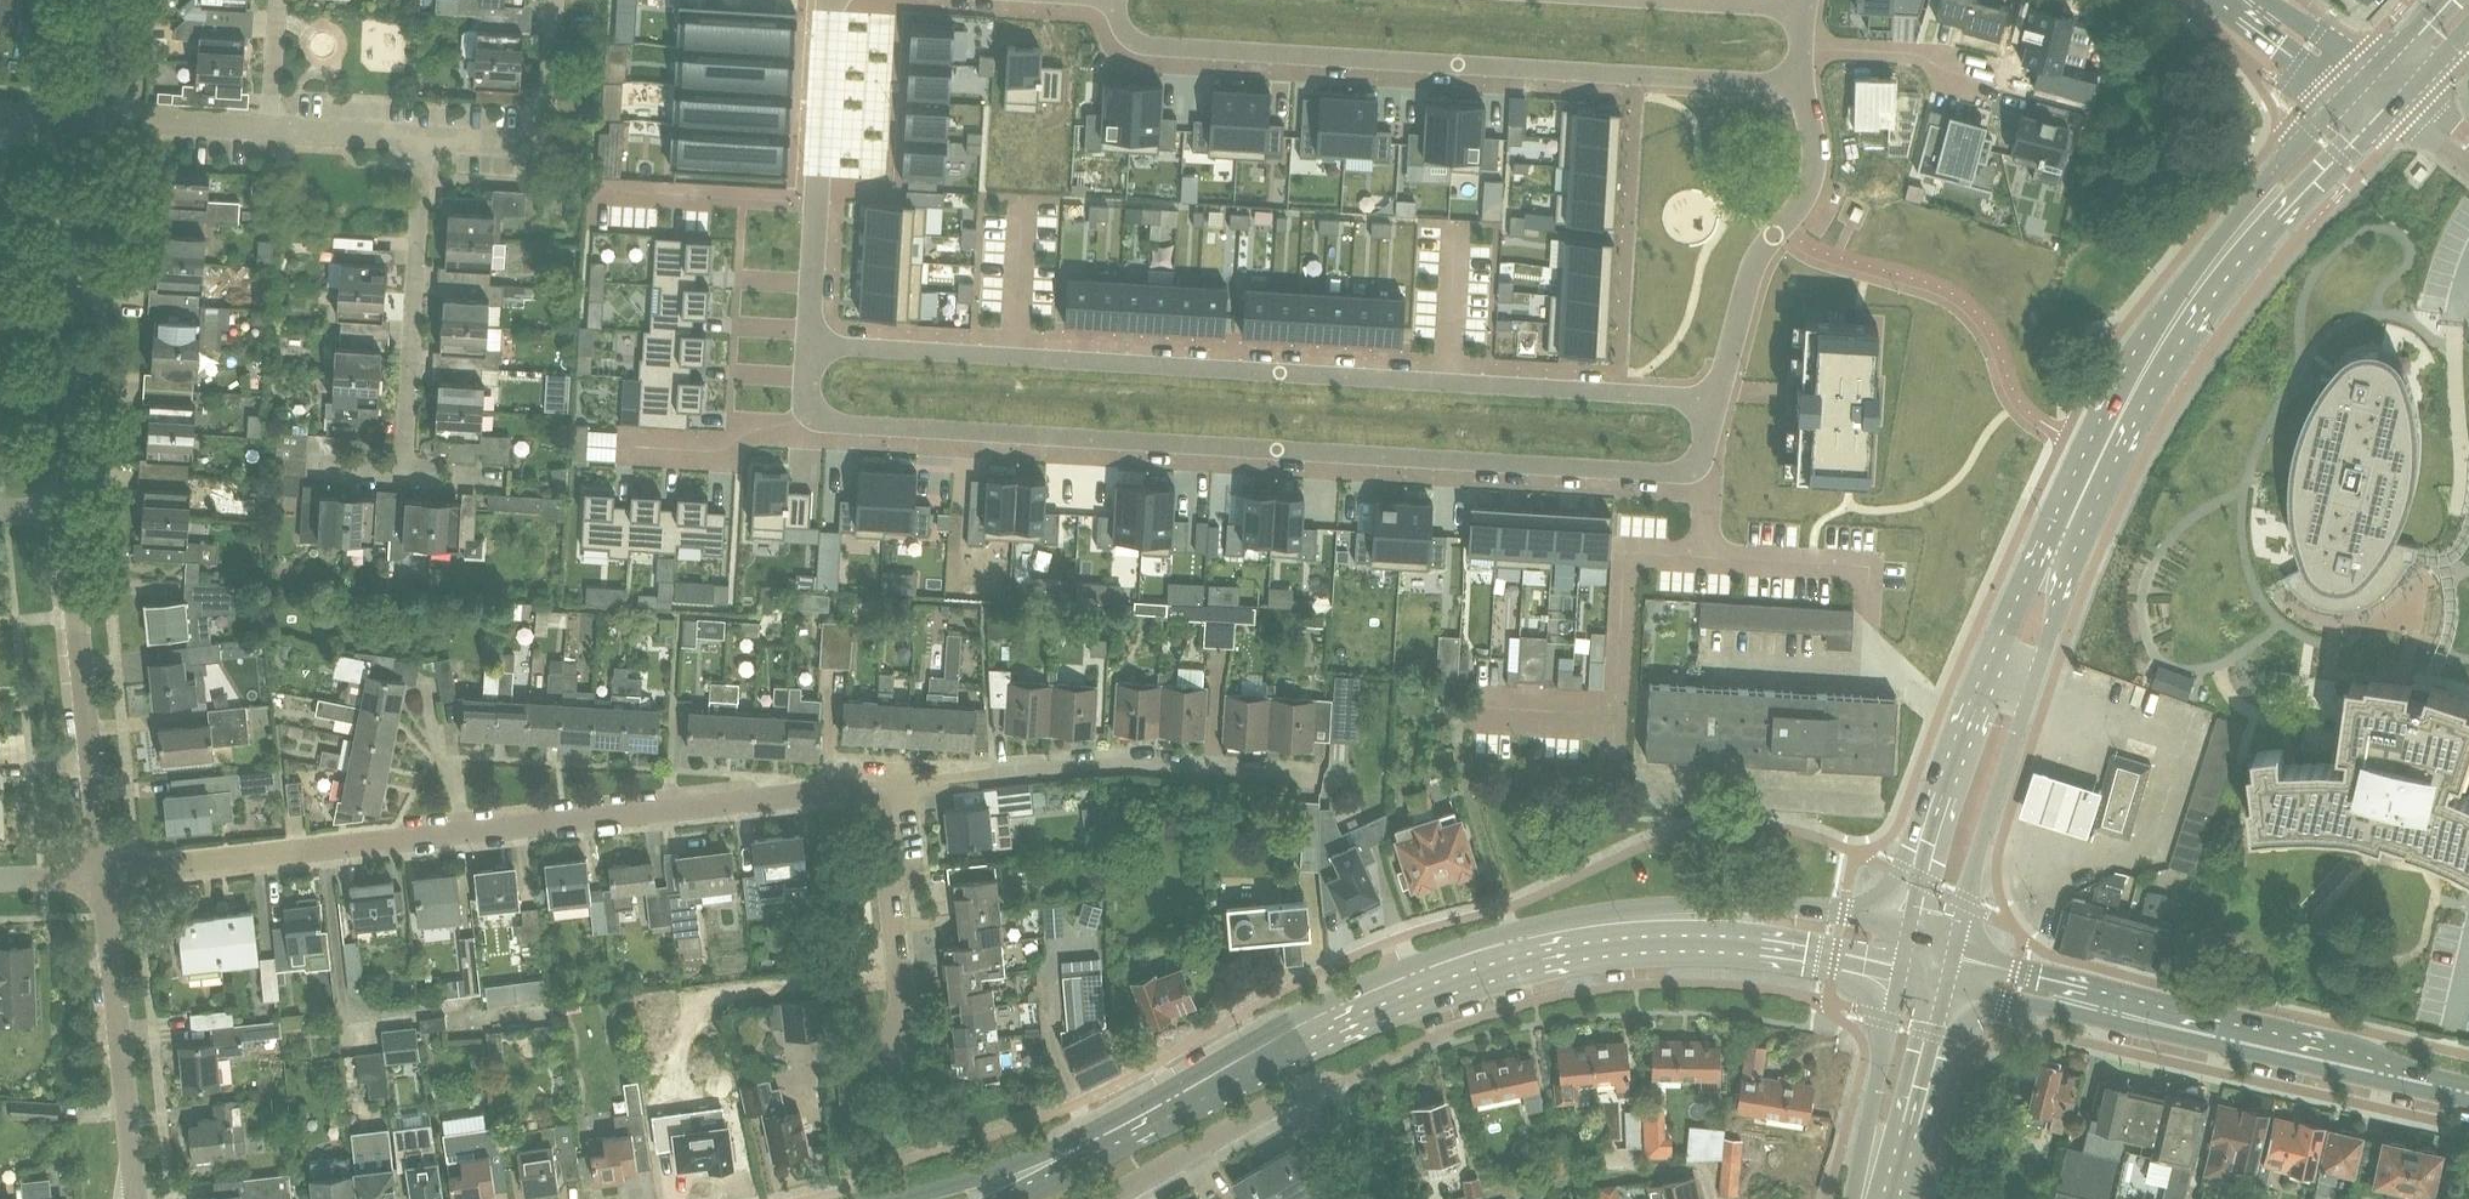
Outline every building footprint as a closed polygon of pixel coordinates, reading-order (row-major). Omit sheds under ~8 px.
[(16,29),(20,0),(0,0),(0,26),(16,29)] [(179,9),(186,17),(229,20),(229,6),(247,7),(248,0),(188,0),(179,9)] [(457,13),(483,14),(506,16),(507,2),(525,3),(525,0),(458,0),(457,13)] [(614,42),(630,43),(635,43),(638,0),(616,0),(614,42)] [(1857,7),(1856,9),(1859,9),(1869,10),(1868,25),(1868,27),(1870,27),(1890,28),(1892,29),(1892,26),(1893,5),(1900,6),(1918,7),(1918,13),(1919,13),(1921,7),(1923,0),(1857,0),(1857,7)] [(1936,16),(1964,23),(1963,27),(1962,26),(1962,28),(1999,38),(2000,36),(1999,36),(2007,7),(2008,7),(2008,6),(1986,0),(1941,0),(1937,14),(1936,14),(1936,16)] [(2029,3),(2020,35),(2022,36),(2023,33),(2028,34),(2021,60),(2044,66),(2038,87),(2090,100),(2091,99),(2087,98),(2094,71),(2097,72),(2098,71),(2062,61),(2074,15),(2072,14),(2072,15),(2031,4),(2031,3),(2029,3)] [(692,7),(689,49),(783,55),(786,13),(692,7)] [(465,32),(464,53),(467,56),(476,57),(522,60),(523,32),(506,31),(506,16),(483,14),(482,25),(482,29),(478,29),(468,29),(465,32)] [(186,17),(177,25),(177,36),(200,37),(199,61),(244,63),(246,36),(228,35),(229,20),(186,17)] [(912,23),(910,60),(951,63),(952,57),(966,58),(968,29),(953,28),(954,23),(912,20),(911,23),(912,23)] [(1008,45),(1004,109),(1038,111),(1038,100),(1063,101),(1065,66),(1040,64),(1041,47),(1008,45)] [(689,49),(687,86),(781,92),(783,55),(689,49)] [(980,54),(979,64),(994,65),(995,55),(980,54)] [(476,57),(475,85),(478,85),(477,100),(506,102),(507,87),(520,88),(520,85),(522,60),(476,57)] [(910,60),(908,99),(949,102),(951,63),(910,60)] [(244,63),(199,61),(197,84),(187,84),(183,88),(183,103),(224,106),(224,90),(242,92),(244,63)] [(628,80),(629,63),(610,62),(609,79),(628,80)] [(979,64),(979,74),(993,75),(994,65),(979,64)] [(1847,103),(1846,126),(1887,128),(1887,139),(1886,155),(1891,155),(1907,156),(1919,112),(1915,111),(1918,99),(1922,100),(1923,96),(1897,95),(1897,91),(1899,91),(1899,89),(1881,88),(1881,76),(1854,75),(1853,103),(1847,103)] [(628,81),(609,80),(607,117),(625,118),(628,81)] [(1087,111),(1085,149),(1101,150),(1101,149),(1130,150),(1134,82),(1105,80),(1103,112),(1087,111)] [(1134,82),(1130,150),(1159,152),(1159,148),(1175,149),(1177,117),(1161,116),(1163,84),(1134,82)] [(687,86),(685,124),(779,129),(781,92),(687,86)] [(1194,118),(1192,150),(1209,151),(1208,155),(1237,157),(1241,89),(1212,87),(1210,119),(1194,118)] [(1241,89),(1237,157),(1266,158),(1267,154),(1283,155),(1285,123),(1268,122),(1270,90),(1241,89)] [(1302,124),(1300,156),(1317,157),(1317,156),(1346,157),(1347,151),(1345,151),(1349,95),(1320,93),(1318,125),(1302,124)] [(1349,95),(1345,151),(1347,151),(1374,153),(1374,160),(1390,162),(1392,130),(1376,128),(1378,97),(1349,95)] [(908,99),(905,138),(947,141),(949,102),(908,99)] [(2020,111),(2010,150),(2015,152),(2013,159),(2035,165),(2037,165),(2038,161),(2041,162),(2042,158),(2065,164),(2073,133),(2070,132),(2072,128),(2079,129),(2084,111),(2037,99),(2033,114),(2020,111)] [(1409,131),(1407,163),(1424,164),(1424,162),(1451,163),(1452,164),(1456,101),(1427,100),(1425,132),(1409,131)] [(1598,104),(1598,110),(1617,111),(1617,101),(1598,100),(1598,104)] [(1451,163),(1451,169),(1481,171),(1481,167),(1498,168),(1499,136),(1483,135),(1485,103),(1456,101),(1452,164),(1451,163)] [(1562,108),(1560,136),(1620,140),(1621,111),(1617,111),(1598,110),(1598,104),(1574,102),(1573,108),(1562,108)] [(1928,128),(1917,170),(1945,178),(1970,184),(1977,160),(1986,162),(1987,161),(1993,137),(1984,135),(1987,123),(1949,113),(1946,125),(1930,121),(1928,128)] [(615,130),(629,131),(630,120),(616,119),(615,130)] [(1508,123),(1508,133),(1523,134),(1523,124),(1508,123)] [(685,124),(682,166),(776,171),(779,129),(685,124)] [(968,132),(967,142),(982,142),(983,132),(968,132)] [(1508,133),(1507,143),(1522,144),(1523,134),(1508,133)] [(1560,136),(1559,164),(1618,168),(1620,140),(1560,136)] [(902,175),(902,178),(903,178),(944,180),(944,181),(945,181),(945,177),(947,141),(905,138),(903,175),(902,175)] [(967,142),(967,152),(982,153),(982,143),(967,142)] [(1514,161),(1514,171),(1528,172),(1529,162),(1514,161)] [(1557,190),(1557,192),(1616,195),(1618,168),(1559,164),(1558,165),(1570,166),(1569,191),(1557,190)] [(241,201),(209,199),(210,177),(207,177),(164,175),(163,203),(181,204),(180,219),(204,220),(239,222),(241,201)] [(1484,180),(1483,198),(1501,199),(1503,181),(1484,180)] [(1910,183),(1906,197),(1920,201),(1924,187),(1910,183)] [(1085,185),(1072,184),(1071,193),(1085,194),(1085,185)] [(572,198),(567,198),(567,214),(581,214),(582,187),(573,187),(572,198)] [(493,241),(500,241),(501,218),(506,214),(521,215),(526,211),(527,190),(493,188),(493,198),(468,196),(467,211),(449,210),(448,238),(493,241)] [(867,201),(866,230),(913,233),(913,234),(925,235),(926,216),(927,205),(944,206),(945,191),(907,189),(906,203),(867,201)] [(1557,192),(1555,221),(1615,224),(1616,195),(1557,192)] [(1398,197),(1397,213),(1417,214),(1418,198),(1398,197)] [(1090,204),(1089,219),(1099,219),(1100,204),(1090,204)] [(1100,204),(1099,219),(1109,220),(1109,205),(1100,204)] [(1142,207),(1141,222),(1151,222),(1152,208),(1142,207)] [(1152,208),(1151,222),(1161,223),(1162,208),(1152,208)] [(1194,210),(1193,225),(1203,226),(1204,211),(1194,210)] [(1231,212),(1230,227),(1240,228),(1241,213),(1231,212)] [(1241,213),(1240,228),(1249,228),(1250,213),(1241,213)] [(1277,215),(1276,230),(1286,231),(1287,216),(1277,215)] [(1511,217),(1510,226),(1525,228),(1526,218),(1511,217)] [(1320,218),(1319,232),(1329,233),(1329,218),(1320,218)] [(1329,218),(1329,233),(1338,234),(1339,219),(1329,218)] [(159,260),(205,263),(206,235),(203,234),(204,220),(180,219),(179,233),(161,232),(159,260)] [(1372,221),(1371,235),(1381,236),(1382,221),(1372,221)] [(1382,221),(1381,236),(1391,237),(1392,222),(1382,221)] [(962,226),(962,236),(976,237),(977,227),(962,226)] [(1510,226),(1510,236),(1525,237),(1525,228),(1510,226)] [(866,230),(864,258),(912,261),(912,259),(913,234),(913,233),(866,230)] [(334,236),(334,245),(346,246),(345,261),(341,260),(340,288),(385,291),(387,264),(387,263),(373,263),(373,248),(374,238),(334,236)] [(656,236),(653,283),(696,285),(697,269),(710,270),(712,240),(656,236)] [(962,236),(961,246),(976,246),(976,237),(962,236)] [(1558,265),(1558,266),(1612,269),(1614,240),(1566,237),(1564,265),(1558,265)] [(492,269),(492,267),(505,267),(507,241),(500,241),(493,241),(448,238),(446,266),(464,267),(463,281),(487,283),(488,268),(492,269)] [(864,258),(862,285),(922,289),(923,260),(912,259),(912,261),(864,258)] [(158,288),(175,289),(175,303),(199,305),(200,290),(203,290),(205,263),(159,260),(158,288)] [(592,260),(590,280),(605,281),(606,262),(592,260)] [(1551,292),(1551,294),(1610,297),(1612,269),(1558,266),(1557,293),(1551,292)] [(560,268),(559,287),(575,288),(577,269),(560,268)] [(271,283),(282,284),(283,272),(272,272),(271,283)] [(1068,276),(1065,322),(1092,324),(1095,278),(1068,276)] [(1095,278),(1092,324),(1119,326),(1121,279),(1095,278)] [(1121,279),(1119,326),(1145,327),(1147,281),(1121,279)] [(590,280),(589,300),(604,300),(605,281),(590,280)] [(525,285),(505,284),(487,283),(463,281),(462,296),(444,295),(443,323),(488,326),(489,305),(504,306),(504,297),(524,298),(524,297),(535,297),(536,286),(525,285)] [(959,281),(959,291),(973,292),(974,282),(959,281)] [(1147,281),(1145,327),(1171,329),(1174,282),(1147,281)] [(1499,281),(1499,290),(1513,291),(1514,281),(1499,281)] [(1174,282),(1171,329),(1197,330),(1200,284),(1174,282)] [(694,315),(708,316),(709,286),(696,285),(653,283),(653,285),(661,286),(659,310),(651,310),(650,329),(693,332),(694,315)] [(1200,284),(1197,330),(1225,332),(1228,286),(1200,284)] [(862,285),(861,314),(920,318),(922,289),(862,285)] [(285,303),(285,287),(272,286),(271,302),(285,303)] [(1245,286),(1242,333),(1270,334),(1272,288),(1245,286)] [(340,288),(338,316),(342,316),(341,331),(365,332),(366,318),(384,319),(385,291),(340,288)] [(1272,288),(1270,334),(1296,336),(1299,290),(1272,288)] [(1299,290),(1296,336),(1322,338),(1325,291),(1299,290)] [(1499,290),(1498,300),(1513,301),(1513,291),(1499,290)] [(959,291),(958,301),(973,302),(973,292),(959,291)] [(1325,291),(1322,338),(1348,339),(1351,293),(1325,291)] [(1351,293),(1348,339),(1374,341),(1377,294),(1351,293)] [(1377,294),(1374,341),(1402,342),(1405,296),(1377,294)] [(1551,294),(1549,321),(1609,325),(1610,297),(1551,294)] [(156,317),(154,345),(200,347),(219,348),(221,325),(223,325),(224,306),(217,306),(199,305),(175,303),(170,303),(169,318),(156,317)] [(251,324),(268,325),(268,318),(269,310),(252,309),(251,324)] [(1497,318),(1496,328),(1511,329),(1512,319),(1497,318)] [(1795,472),(1795,473),(1850,477),(1867,478),(1871,418),(1875,418),(1877,383),(1873,383),(1876,322),(1804,318),(1800,378),(1798,378),(1797,394),(1796,413),(1798,413),(1795,472)] [(1549,321),(1547,350),(1559,351),(1559,357),(1583,358),(1583,352),(1607,354),(1609,325),(1549,321)] [(499,368),(500,349),(487,348),(488,326),(443,323),(441,351),(459,352),(458,366),(499,368)] [(640,356),(639,376),(691,378),(692,362),(705,363),(707,333),(693,332),(650,329),(644,329),(642,356),(640,356)] [(336,345),(335,373),(380,376),(382,348),(364,347),(365,332),(341,331),(340,345),(336,345)] [(153,373),(171,374),(170,388),(194,390),(195,375),(198,375),(200,347),(154,345),(153,373)] [(2286,576),(2286,577),(2288,576),(2291,581),(2298,590),(2302,595),(2312,601),(2318,604),(2323,606),(2335,609),(2347,609),(2359,607),(2370,603),(2380,597),(2389,589),(2397,580),(2405,570),(2411,560),(2414,561),(2415,561),(2417,553),(2419,546),(2394,540),(2393,540),(2397,519),(2401,504),(2405,505),(2415,466),(2410,465),(2419,428),(2418,420),(2417,412),(2416,404),(2414,396),(2412,388),(2409,380),(2406,373),(2378,366),(2381,351),(2378,351),(2374,350),(2370,351),(2367,351),(2363,352),(2359,353),(2356,355),(2353,357),(2349,360),(2345,363),(2342,367),(2339,371),(2336,375),(2332,379),(2331,379),(2323,377),(2319,392),(2321,393),(2323,394),(2313,429),(2311,428),(2301,467),(2306,468),(2297,505),(2297,508),(2298,517),(2300,528),(2302,534),(2304,544),(2307,552),(2310,560),(2312,561),(2310,563),(2286,576)] [(578,353),(577,372),(592,373),(593,354),(578,353)] [(438,407),(483,410),(485,382),(481,382),(482,371),(499,372),(499,368),(458,366),(457,381),(439,380),(438,407)] [(326,416),(326,417),(328,417),(355,418),(355,420),(365,420),(365,419),(378,420),(378,419),(380,376),(335,373),(333,401),(327,400),(326,416)] [(641,378),(639,424),(688,427),(689,409),(702,409),(704,379),(691,378),(639,376),(639,378),(641,378)] [(149,429),(195,432),(196,404),(193,404),(194,390),(170,388),(169,403),(151,402),(149,429)] [(568,396),(546,394),(545,409),(567,411),(568,396)] [(482,434),(483,410),(438,407),(435,450),(451,451),(451,453),(461,453),(461,461),(476,461),(477,453),(483,453),(482,462),(510,463),(511,436),(482,434)] [(574,424),(573,443),(588,444),(588,430),(589,424),(574,424)] [(278,439),(279,431),(274,431),(274,427),(263,427),(263,439),(278,439)] [(165,473),(189,474),(190,460),(193,460),(195,432),(149,429),(148,457),(165,458),(165,473)] [(278,445),(307,447),(308,433),(279,431),(278,445)] [(573,443),(572,463),(586,463),(587,458),(588,444),(573,443)] [(306,461),(307,447),(278,445),(277,459),(306,461)] [(305,475),(306,461),(277,459),(276,473),(298,474),(305,475)] [(839,527),(839,530),(855,531),(855,535),(884,537),(888,469),(859,467),(857,499),(841,498),(839,527)] [(888,469),(884,537),(885,537),(886,531),(913,533),(913,535),(929,536),(931,504),(915,503),(917,471),(888,469)] [(755,471),(751,535),(785,537),(785,525),(810,527),(812,492),(787,490),(789,473),(755,471)] [(144,514),(190,517),(191,489),(188,489),(189,474),(165,473),(164,488),(146,487),(144,514)] [(276,473),(275,490),(297,492),(298,474),(276,473)] [(970,506),(968,544),(984,545),(985,537),(1013,539),(1017,477),(988,475),(988,479),(986,507),(970,506)] [(1017,477),(1013,539),(1017,539),(1042,541),(1042,542),(1058,543),(1060,511),(1044,510),(1046,478),(1017,477)] [(1099,513),(1097,545),(1114,546),(1114,539),(1141,541),(1141,552),(1142,552),(1146,484),(1117,483),(1115,514),(1099,513)] [(1146,484),(1142,552),(1171,554),(1171,550),(1187,551),(1189,519),(1173,518),(1175,486),(1146,484)] [(302,503),(300,537),(319,538),(347,540),(349,495),(332,494),(333,486),(322,486),(321,504),(302,503)] [(585,489),(582,546),(609,548),(609,556),(630,557),(631,549),(628,549),(631,505),(615,504),(615,491),(585,489)] [(1228,521),(1226,553),(1242,554),(1243,541),(1271,543),(1270,554),(1271,554),(1275,492),(1246,490),(1246,493),(1244,522),(1229,522),(1228,521)] [(631,505),(628,549),(631,549),(677,552),(678,543),(675,543),(678,508),(661,507),(662,494),(632,492),(631,505)] [(1275,492),(1271,554),(1299,556),(1299,558),(1316,559),(1318,527),(1302,526),(1304,494),(1275,492)] [(541,513),(542,496),(488,493),(487,510),(541,513)] [(349,495),(347,540),(375,541),(375,538),(389,539),(391,515),(376,514),(377,496),(349,495)] [(678,508),(675,543),(678,543),(703,545),(702,553),(724,554),(726,511),(708,510),(708,497),(678,495),(678,508)] [(549,496),(542,496),(541,513),(541,516),(541,520),(554,521),(564,521),(565,509),(565,507),(560,507),(561,497),(549,496)] [(391,515),(389,539),(388,558),(397,558),(402,557),(408,554),(411,549),(413,544),(432,545),(434,499),(407,498),(405,516),(391,515)] [(1357,529),(1355,561),(1371,562),(1371,566),(1400,568),(1404,500),(1375,498),(1373,530),(1357,529)] [(460,543),(465,543),(464,560),(485,561),(487,539),(475,538),(476,520),(461,519),(462,501),(434,499),(432,545),(460,546),(460,543)] [(1404,500),(1400,568),(1429,570),(1429,566),(1445,566),(1447,534),(1431,533),(1433,501),(1404,500)] [(1471,504),(1468,551),(1471,552),(1470,568),(1494,570),(1495,565),(1496,565),(1500,505),(1471,504)] [(1500,505),(1496,565),(1524,566),(1527,507),(1500,505)] [(1527,507),(1524,566),(1551,568),(1555,509),(1527,507)] [(1555,509),(1551,568),(1553,568),(1553,556),(1579,558),(1578,564),(1579,564),(1582,510),(1555,509)] [(1582,510),(1579,564),(1608,566),(1609,560),(1611,512),(1582,510)] [(938,512),(937,529),(949,530),(950,513),(938,512)] [(186,560),(185,582),(198,582),(198,561),(200,561),(202,541),(188,540),(190,517),(144,514),(142,542),(160,543),(159,559),(186,560)] [(1205,553),(1206,523),(1196,523),(1195,553),(1205,553)] [(820,526),(818,549),(838,550),(839,530),(839,527),(820,526)] [(1348,552),(1337,552),(1337,563),(1348,564),(1348,552)] [(883,570),(882,592),(891,593),(892,571),(883,570)] [(369,591),(384,591),(384,573),(369,573),(369,591)] [(796,576),(795,588),(815,589),(816,577),(796,576)] [(658,597),(658,599),(673,600),(674,580),(659,580),(658,597)] [(1168,601),(1203,602),(1204,582),(1169,581),(1168,601)] [(233,584),(198,582),(185,582),(185,599),(145,603),(149,640),(186,636),(187,646),(210,643),(207,614),(235,611),(233,584)] [(715,583),(714,602),(728,603),(729,584),(715,583)] [(1209,583),(1208,603),(1216,603),(1217,583),(1209,583)] [(698,584),(697,602),(714,602),(714,585),(698,584)] [(611,590),(611,606),(624,607),(625,591),(611,590)] [(765,590),(763,614),(772,615),(774,591),(765,590)] [(830,595),(821,595),(820,612),(829,612),(830,595)] [(638,596),(637,608),(657,609),(658,599),(658,597),(638,596)] [(1293,597),(1293,607),(1312,608),(1313,598),(1293,597)] [(1700,625),(1827,633),(1853,634),(1854,610),(1832,608),(1701,600),(1700,625)] [(1135,601),(1135,613),(1167,615),(1168,603),(1135,601)] [(1219,647),(1222,605),(1188,603),(1187,619),(1206,620),(1204,646),(1219,647)] [(1222,605),(1219,647),(1235,648),(1237,622),(1255,623),(1255,607),(1222,605)] [(1325,627),(1325,615),(1310,615),(1310,626),(1325,627)] [(675,619),(660,618),(659,644),(674,645),(675,619)] [(698,620),(683,619),(681,645),(696,646),(698,620)] [(760,639),(761,622),(740,621),(739,638),(760,639)] [(836,667),(838,624),(823,623),(821,666),(836,667)] [(838,624),(836,667),(850,668),(853,625),(838,624)] [(1590,631),(1589,661),(1604,662),(1605,632),(1590,631)] [(986,708),(957,706),(962,634),(948,633),(945,676),(945,675),(941,743),(974,745),(975,721),(987,721),(986,708)] [(1105,635),(1089,635),(1089,651),(1105,652),(1105,635)] [(1518,670),(1517,680),(1545,681),(1548,637),(1520,635),(1518,670)] [(183,660),(152,663),(156,705),(206,700),(204,672),(208,672),(207,662),(222,661),(220,642),(210,643),(187,646),(182,646),(183,660)] [(405,681),(392,679),(397,655),(356,651),(355,656),(338,652),(334,676),(367,682),(362,706),(399,714),(405,681)] [(501,652),(500,670),(514,671),(515,653),(501,652)] [(450,657),(435,659),(442,700),(458,698),(450,657)] [(562,673),(563,660),(551,659),(550,672),(562,673)] [(1459,666),(1458,681),(1468,681),(1469,667),(1459,666)] [(1558,667),(1557,687),(1572,688),(1573,673),(1573,668),(1558,667)] [(495,737),(500,670),(484,669),(483,698),(465,697),(463,735),(495,737)] [(1437,669),(1436,679),(1458,680),(1458,670),(1437,669)] [(1508,669),(1507,684),(1517,685),(1517,680),(1518,670),(1508,669)] [(514,671),(500,670),(495,737),(527,739),(530,701),(512,700),(514,671)] [(1010,670),(990,670),(993,708),(1006,709),(1005,731),(1050,734),(1053,682),(1009,680),(1010,670)] [(911,703),(894,702),(895,673),(881,672),(879,702),(877,739),(909,741),(911,703)] [(548,689),(563,690),(564,674),(549,673),(548,689)] [(1573,673),(1572,688),(1582,688),(1583,674),(1573,673)] [(564,674),(563,690),(578,691),(579,675),(575,674),(564,674)] [(941,743),(945,675),(930,675),(930,691),(928,691),(927,704),(911,703),(909,741),(941,743)] [(595,697),(594,705),(592,742),(624,744),(626,706),(627,694),(628,677),(614,676),(612,698),(595,697)] [(628,677),(627,694),(641,695),(642,677),(628,677)] [(2433,688),(2424,685),(2400,681),(2372,677),(2372,682),(2354,679),(2354,681),(2350,707),(2344,749),(2354,750),(2352,763),(2328,761),(2286,763),(2284,747),(2259,750),(2260,760),(2250,761),(2250,762),(2258,832),(2278,829),(2317,828),(2345,830),(2364,832),(2364,833),(2399,844),(2411,848),(2413,843),(2430,849),(2456,860),(2468,867),(2468,793),(2453,787),(2455,781),(2457,775),(2467,778),(2468,772),(2468,700),(2433,688)] [(1159,734),(1163,683),(1118,680),(1115,732),(1159,734)] [(1441,680),(1444,710),(1464,710),(1460,681),(1441,680)] [(721,750),(725,683),(710,682),(709,711),(691,710),(688,748),(721,750)] [(1053,682),(1050,734),(1095,736),(1098,685),(1053,682)] [(1898,697),(1650,682),(1646,755),(1883,769),(1893,770),(1898,697)] [(756,714),(738,713),(740,684),(725,683),(721,750),(753,752),(756,714)] [(1163,683),(1159,734),(1204,737),(1206,713),(1207,685),(1203,685),(1177,683),(1163,683)] [(789,704),(790,686),(775,685),(774,703),(789,704)] [(785,754),(818,756),(822,698),(801,697),(802,690),(798,686),(790,685),(790,686),(789,704),(788,716),(785,754)] [(1268,746),(1271,694),(1227,692),(1224,744),(1268,746)] [(1271,694),(1268,746),(1313,749),(1314,740),(1316,697),(1271,694)] [(399,714),(362,706),(319,698),(316,713),(359,722),(356,738),(393,745),(399,714)] [(877,739),(879,702),(846,700),(844,737),(877,739)] [(562,703),(530,701),(527,739),(560,740),(562,703)] [(560,740),(592,742),(594,705),(562,703),(560,740)] [(210,724),(158,729),(162,761),(172,760),(173,764),(182,761),(182,759),(193,758),(193,763),(215,761),(213,745),(250,742),(246,705),(208,709),(210,724)] [(626,706),(624,744),(657,746),(659,708),(626,706)] [(773,715),(756,714),(753,752),(785,754),(788,716),(773,715)] [(2215,728),(2239,736),(2243,723),(2219,715),(2215,728)] [(2235,748),(2239,736),(2215,728),(2211,740),(2235,748)] [(386,777),(393,745),(356,738),(349,770),(386,777)] [(2231,760),(2235,748),(2211,740),(2207,753),(2231,760)] [(339,754),(322,750),(320,764),(336,767),(339,754)] [(2227,773),(2231,760),(2207,753),(2203,765),(2227,773)] [(2132,838),(2153,765),(2115,754),(2103,799),(2095,828),(2132,838)] [(2223,785),(2227,773),(2203,765),(2199,778),(2223,785)] [(199,792),(165,796),(169,831),(212,827),(212,821),(233,819),(231,798),(283,793),(280,768),(231,773),(198,776),(199,792)] [(380,809),(386,777),(349,770),(343,800),(339,799),(334,821),(363,818),(365,806),(380,809)] [(2103,799),(2036,777),(2022,822),(2089,844),(2103,799)] [(2219,798),(2223,785),(2199,778),(2195,790),(2219,798)] [(287,782),(290,813),(305,812),(302,780),(287,782)] [(955,807),(946,808),(950,847),(991,843),(992,848),(1013,846),(1009,815),(1035,812),(1032,782),(983,787),(985,804),(955,807)] [(1454,810),(1437,816),(1428,789),(1417,793),(1425,820),(1443,875),(1457,871),(1459,876),(1472,871),(1470,866),(1474,865),(1459,820),(1458,821),(1454,810)] [(2215,810),(2219,798),(2195,790),(2191,803),(2215,810)] [(1443,875),(1425,820),(1417,793),(1405,796),(1414,823),(1397,829),(1400,839),(1398,840),(1413,885),(1417,884),(1418,888),(1432,884),(1430,879),(1443,875)] [(1299,799),(1297,842),(1302,842),(1300,869),(1319,870),(1319,868),(1319,834),(1319,820),(1319,815),(1320,800),(1299,799)] [(2211,823),(2215,810),(2191,803),(2187,815),(2211,823)] [(1612,810),(1611,824),(1629,825),(1630,811),(1612,810)] [(1319,870),(1321,900),(1335,894),(1345,915),(1351,912),(1363,906),(1368,910),(1378,905),(1379,899),(1381,898),(1365,863),(1378,857),(1372,843),(1368,836),(1362,839),(1348,845),(1335,815),(1319,815),(1319,820),(1319,868),(1319,870)] [(2207,835),(2211,823),(2187,815),(2183,828),(2207,835)] [(2203,848),(2207,835),(2183,828),(2179,840),(2203,848)] [(807,881),(806,869),(801,833),(753,839),(757,875),(743,876),(748,918),(763,917),(760,893),(781,891),(781,884),(807,881)] [(1102,834),(1085,836),(1086,845),(1103,843),(1102,834)] [(2199,860),(2203,848),(2179,840),(2175,853),(2199,860)] [(669,891),(672,923),(674,936),(678,936),(700,933),(695,888),(734,884),(730,852),(680,858),(683,890),(669,891)] [(2195,873),(2199,860),(2175,853),(2171,865),(2195,873)] [(608,930),(603,889),(590,890),(586,858),(546,862),(551,903),(590,899),(594,932),(608,930)] [(672,923),(669,891),(668,884),(655,886),(652,860),(611,865),(613,888),(603,889),(608,930),(621,929),(619,907),(633,906),(632,890),(646,888),(650,926),(672,923)] [(1001,908),(997,876),(995,861),(966,864),(968,879),(954,881),(957,913),(1001,908)] [(514,866),(477,871),(481,908),(518,904),(514,866)] [(456,873),(414,878),(419,922),(461,917),(456,873)] [(393,879),(352,884),(356,926),(398,921),(393,879)] [(1227,906),(1230,943),(1283,938),(1285,964),(1286,964),(1303,955),(1302,937),(1311,936),(1307,899),(1298,899),(1296,880),(1278,882),(1280,901),(1227,906)] [(2094,952),(2110,889),(2098,886),(2093,902),(2074,898),(2066,906),(2056,942),(2094,952)] [(2119,958),(2131,912),(2118,909),(2123,892),(2110,889),(2094,952),(2119,958)] [(2131,912),(2119,958),(2160,969),(2172,923),(2162,921),(2169,896),(2150,891),(2143,916),(2131,912)] [(319,920),(317,903),(317,896),(315,897),(316,898),(300,900),(300,905),(286,907),(288,927),(282,927),(283,936),(274,937),(276,957),(277,969),(305,966),(304,957),(330,954),(327,930),(321,930),(320,924),(322,924),(322,920),(319,920)] [(1085,903),(1080,920),(1095,925),(1101,908),(1085,903)] [(517,925),(520,948),(542,946),(537,908),(523,909),(525,924),(517,925)] [(988,942),(1004,940),(1001,908),(957,913),(961,944),(988,941),(988,942)] [(216,915),(222,964),(258,960),(252,911),(216,915)] [(223,972),(222,964),(216,915),(180,919),(187,976),(223,972)] [(700,933),(678,936),(680,952),(684,951),(702,949),(700,933)] [(465,995),(481,993),(474,936),(458,937),(465,995)] [(948,978),(991,973),(1008,971),(1004,940),(988,942),(988,941),(961,944),(944,945),(948,978)] [(359,942),(344,943),(349,991),(366,1005),(359,942)] [(1184,949),(1190,967),(1202,963),(1195,944),(1184,949)] [(35,1020),(33,947),(0,948),(0,1021),(35,1020)] [(815,963),(814,951),(803,952),(804,964),(815,963)] [(280,999),(277,969),(276,957),(261,958),(265,1000),(280,999)] [(775,962),(763,959),(760,968),(773,971),(775,962)] [(1152,975),(1134,982),(1149,1022),(1168,1015),(1167,1011),(1193,1001),(1181,970),(1160,977),(1157,970),(1151,972),(1152,975)] [(991,973),(948,978),(951,1009),(995,1004),(993,987),(1009,985),(1008,971),(991,973)] [(1099,1019),(1102,1026),(1106,1025),(1101,972),(1062,975),(1067,1029),(1061,1029),(1062,1037),(1099,1019)] [(532,1003),(547,1001),(546,987),(530,989),(532,1003)] [(1037,997),(1036,988),(1029,989),(1027,992),(1028,998),(1037,997)] [(628,1011),(626,996),(610,998),(611,1007),(612,1014),(620,1013),(628,1011)] [(828,1032),(824,996),(783,1000),(784,1002),(786,1026),(787,1036),(828,1032)] [(784,1002),(770,1004),(773,1027),(786,1026),(784,1002)] [(955,1040),(998,1036),(995,1004),(951,1009),(955,1040)] [(193,1029),(212,1027),(234,1024),(233,1010),(191,1014),(193,1029)] [(282,1030),(303,1028),(301,1015),(281,1017),(282,1030)] [(447,1029),(446,1016),(420,1020),(422,1032),(447,1029)] [(1121,1066),(1102,1026),(1099,1019),(1062,1037),(1062,1044),(1082,1085),(1121,1066)] [(244,1053),(242,1040),(282,1035),(280,1020),(234,1024),(212,1027),(213,1042),(181,1045),(185,1088),(219,1085),(216,1055),(244,1053)] [(556,1026),(545,1027),(546,1034),(552,1038),(557,1037),(556,1026)] [(416,1031),(383,1034),(386,1060),(418,1057),(416,1031)] [(1041,1032),(1027,1033),(1029,1051),(1043,1049),(1041,1032)] [(998,1036),(955,1040),(959,1072),(1002,1067),(998,1036)] [(1707,1041),(1653,1040),(1653,1071),(1692,1071),(1692,1076),(1699,1076),(1699,1077),(1718,1077),(1718,1047),(1707,1047),(1707,1041)] [(1593,1045),(1596,1081),(1616,1079),(1617,1089),(1630,1088),(1625,1042),(1593,1045)] [(1575,1083),(1596,1081),(1593,1045),(1559,1048),(1562,1081),(1556,1082),(1557,1101),(1577,1099),(1575,1083)] [(1765,1048),(1748,1045),(1738,1109),(1761,1113),(1761,1112),(1768,1113),(1769,1109),(1808,1115),(1813,1084),(1761,1076),(1765,1048)] [(388,1096),(383,1052),(342,1057),(345,1085),(366,1082),(368,1098),(388,1096)] [(1542,1106),(1538,1087),(1532,1057),(1521,1060),(1520,1056),(1518,1056),(1518,1055),(1467,1066),(1474,1095),(1512,1087),(1513,1092),(1521,1090),(1521,1091),(1524,1090),(1528,1109),(1542,1106)] [(2060,1065),(2039,1060),(2028,1107),(2029,1107),(2026,1119),(2040,1122),(2043,1110),(2052,1113),(2048,1127),(2063,1131),(2067,1115),(2078,1074),(2059,1069),(2060,1065)] [(2107,1081),(2101,1079),(2098,1082),(2088,1124),(2085,1138),(2125,1147),(2112,1198),(2128,1198),(2140,1151),(2155,1092),(2128,1086),(2128,1085),(2125,1080),(2113,1077),(2107,1081)] [(617,1134),(590,1138),(596,1182),(625,1177),(624,1170),(638,1168),(651,1166),(648,1145),(643,1111),(638,1080),(624,1082),(628,1113),(614,1115),(617,1134)] [(768,1090),(766,1081),(740,1086),(746,1112),(762,1109),(773,1159),(809,1151),(800,1110),(785,1113),(780,1087),(768,1090)] [(998,1082),(986,1084),(987,1094),(1000,1092),(998,1082)] [(2207,1102),(2207,1099),(2163,1089),(2162,1094),(2155,1092),(2140,1151),(2128,1198),(2184,1198),(2207,1102)] [(287,1096),(271,1097),(272,1108),(273,1113),(289,1112),(288,1103),(287,1096)] [(829,1109),(831,1108),(834,1108),(833,1098),(823,1099),(823,1109),(829,1109)] [(59,1103),(30,1101),(10,1100),(9,1115),(58,1118),(59,1103)] [(245,1150),(244,1136),(240,1100),(215,1103),(217,1117),(199,1119),(200,1126),(190,1127),(192,1156),(193,1163),(214,1161),(213,1153),(245,1150)] [(1444,1102),(1416,1108),(1427,1163),(1456,1157),(1451,1135),(1458,1134),(1456,1122),(1449,1123),(1444,1102)] [(2246,1110),(2219,1104),(2209,1148),(2211,1149),(2207,1169),(2231,1174),(2233,1168),(2253,1173),(2267,1114),(2246,1109),(2246,1110)] [(1626,1107),(1626,1125),(1641,1124),(1640,1106),(1626,1107)] [(710,1166),(733,1163),(732,1159),(737,1158),(734,1139),(730,1140),(728,1125),(694,1130),(691,1110),(653,1115),(657,1149),(677,1146),(679,1166),(710,1162),(710,1166)] [(2268,1188),(2274,1164),(2311,1172),(2322,1127),(2301,1122),(2301,1124),(2275,1118),(2265,1162),(2259,1160),(2254,1185),(2268,1188)] [(556,1192),(555,1188),(560,1187),(555,1158),(578,1154),(573,1121),(541,1126),(544,1145),(517,1149),(524,1192),(532,1191),(533,1196),(556,1192)] [(1710,1125),(1707,1157),(1723,1157),(1726,1127),(1710,1125)] [(422,1142),(433,1141),(432,1126),(394,1131),(399,1170),(409,1169),(413,1198),(443,1198),(437,1161),(425,1163),(422,1142)] [(356,1171),(359,1198),(397,1198),(389,1127),(376,1129),(376,1133),(372,1134),(375,1159),(355,1162),(356,1171)] [(2365,1140),(2359,1139),(2360,1136),(2357,1135),(2357,1131),(2341,1127),(2340,1131),(2329,1129),(2315,1190),(2328,1193),(2331,1178),(2333,1178),(2336,1168),(2352,1171),(2354,1159),(2360,1160),(2365,1140)] [(472,1136),(471,1129),(443,1133),(453,1198),(480,1198),(483,1198),(482,1191),(495,1189),(492,1169),(506,1167),(501,1132),(472,1136)] [(2360,1160),(2379,1164),(2376,1180),(2389,1183),(2385,1198),(2402,1198),(2403,1193),(2413,1147),(2404,1145),(2402,1140),(2394,1138),(2383,1141),(2383,1144),(2365,1140),(2360,1160)] [(2122,1156),(2067,1143),(2057,1183),(2112,1196),(2122,1156)] [(2413,1147),(2403,1193),(2428,1198),(2438,1154),(2433,1146),(2423,1144),(2419,1149),(2413,1147)] [(1285,1198),(1296,1198),(1319,1186),(1296,1145),(1265,1163),(1285,1198)] [(1559,1147),(1562,1168),(1577,1166),(1574,1145),(1559,1147)] [(1738,1192),(1742,1147),(1726,1146),(1721,1191),(1738,1192)] [(1548,1170),(1562,1168),(1559,1147),(1545,1149),(1548,1170)] [(346,1192),(353,1191),(349,1156),(310,1160),(315,1198),(347,1198),(346,1192)] [(1265,1163),(1233,1181),(1243,1198),(1285,1198),(1265,1163)] [(1343,1180),(1340,1166),(1323,1169),(1329,1198),(1346,1198),(1343,1180)] [(292,1198),(290,1173),(238,1178),(240,1194),(197,1198),(286,1198),(292,1198)] [(1476,1176),(1463,1179),(1466,1193),(1449,1198),(1481,1198),(1476,1176)] [(1698,1177),(1649,1187),(1651,1198),(1703,1198),(1698,1177)] [(50,1182),(49,1179),(22,1181),(24,1198),(52,1198),(50,1182)] [(1618,1183),(1600,1187),(1602,1198),(1621,1198),(1618,1183)] [(2445,1185),(2442,1198),(2459,1198),(2461,1189),(2445,1185)] [(2056,1188),(2053,1198),(2103,1198),(2056,1188)] [(2315,1190),(2313,1198),(2330,1198),(2331,1194),(2315,1190)]
